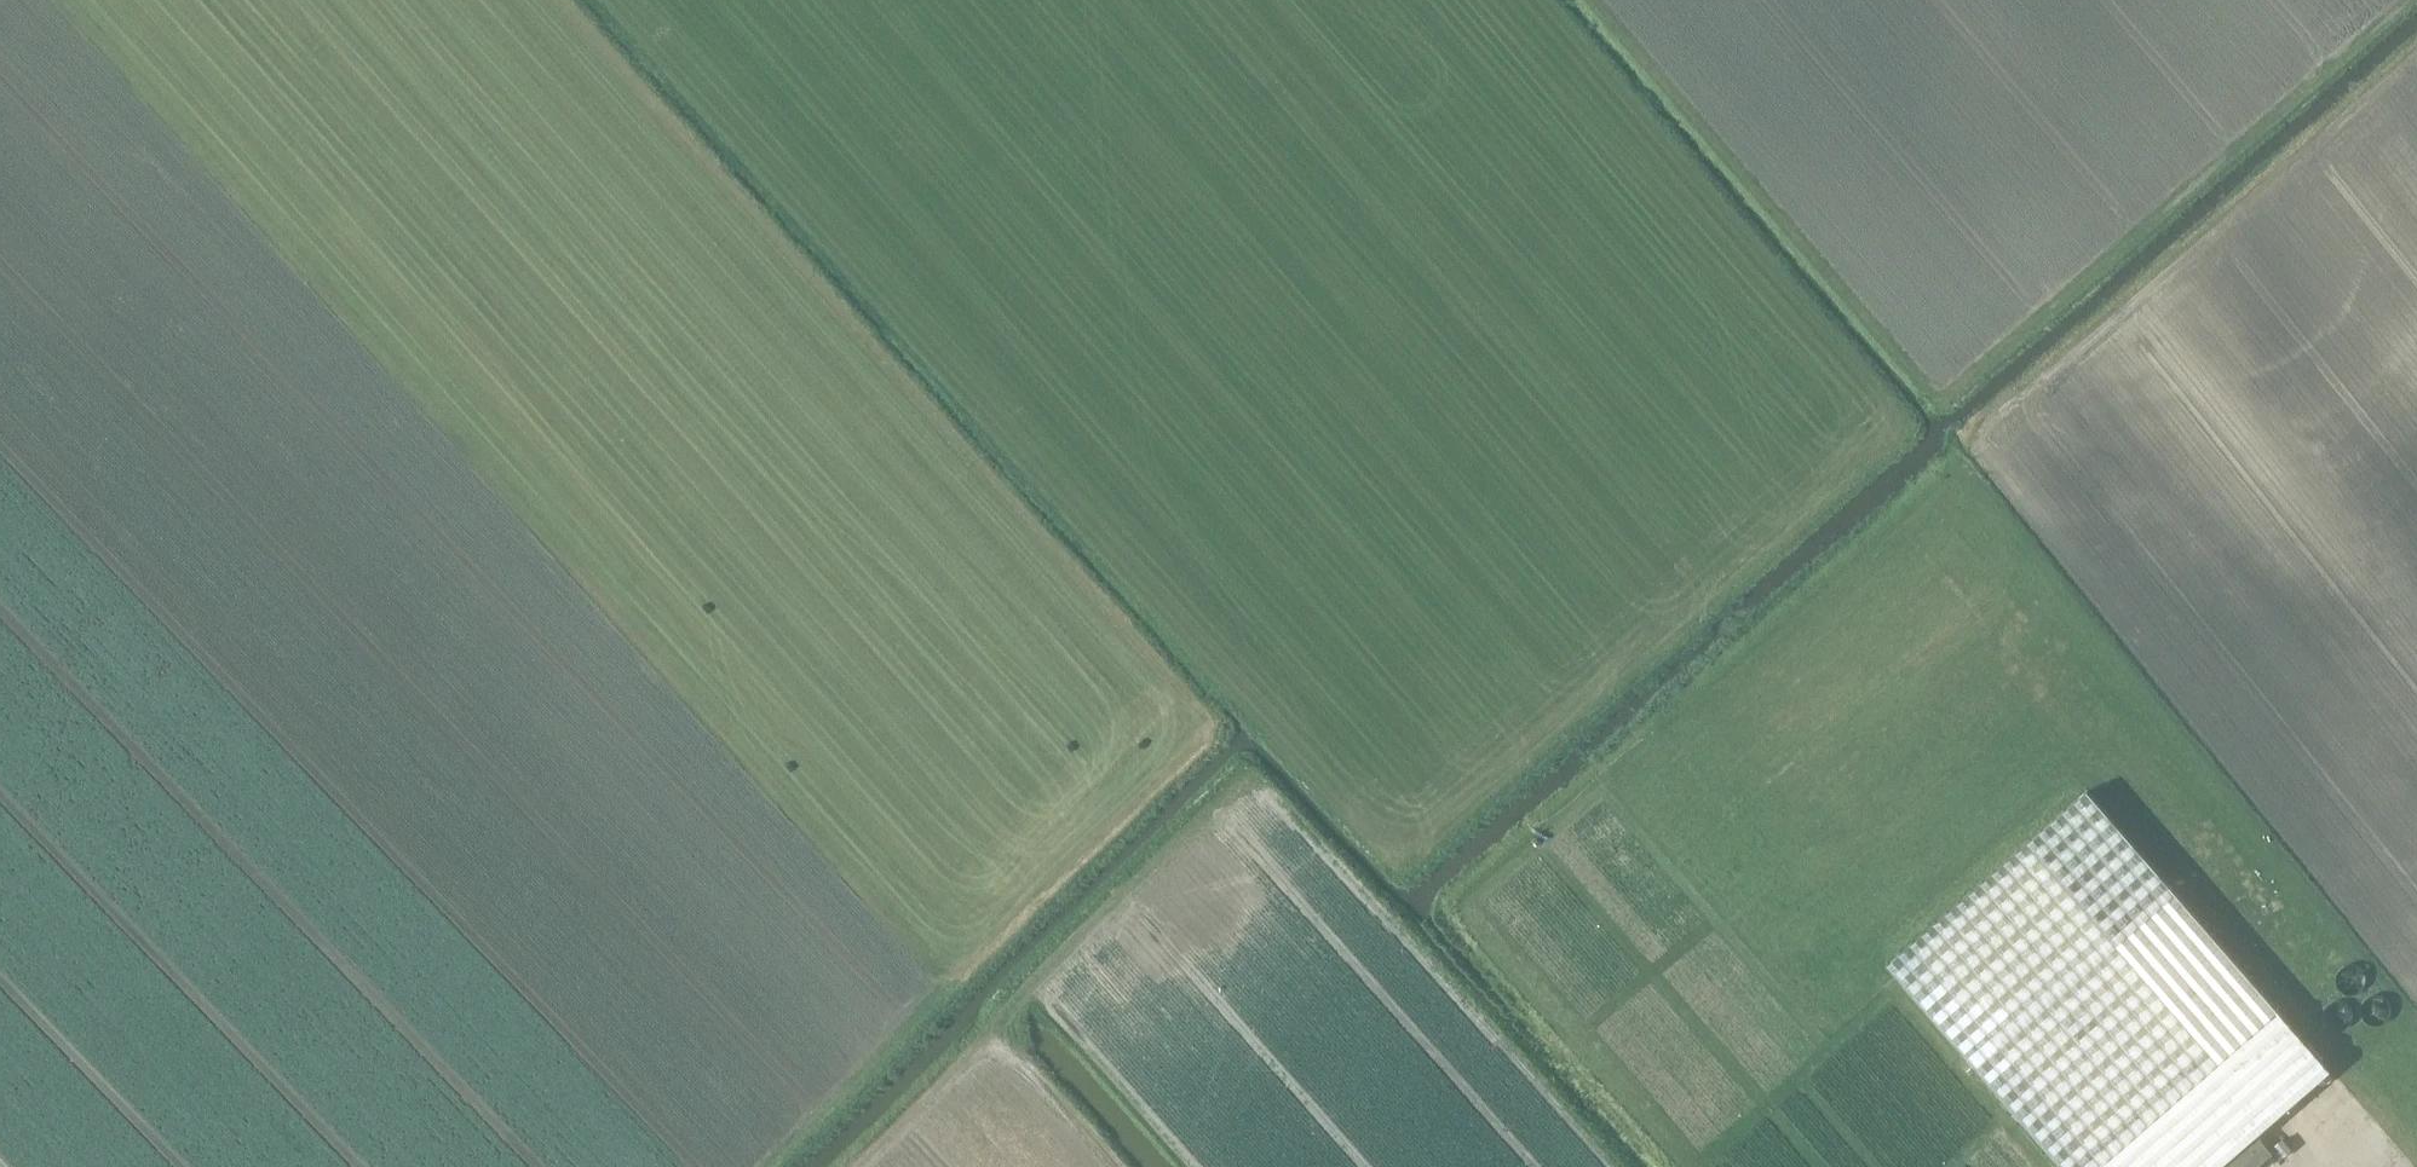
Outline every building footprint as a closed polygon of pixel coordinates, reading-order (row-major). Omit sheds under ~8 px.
[(2089,792),(1891,962),(2067,1166),(2251,1166),(2271,1150),(2256,1132),(2331,1068),(2179,889),(2176,891),(2089,792)] [(2333,1073),(2314,1089),(2331,1108),(2350,1092),(2333,1073)] [(2348,1127),(2368,1120),(2363,1105),(2343,1112),(2348,1127)]
